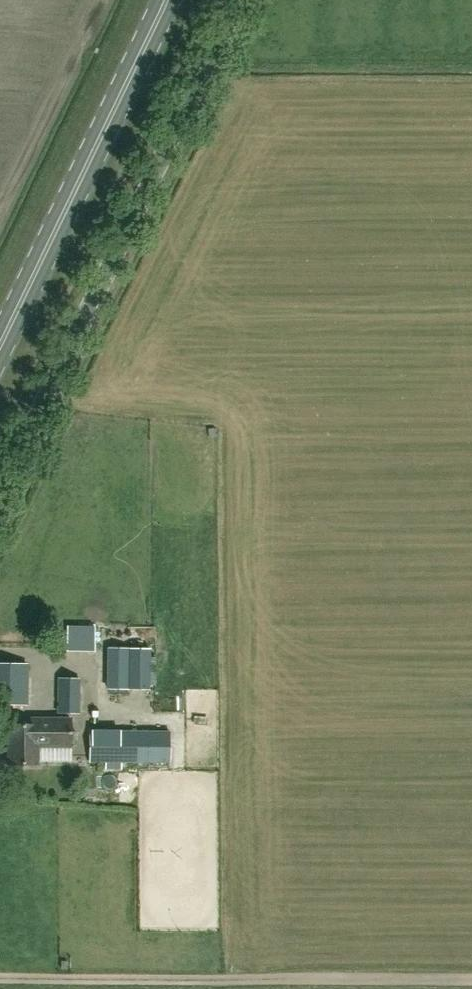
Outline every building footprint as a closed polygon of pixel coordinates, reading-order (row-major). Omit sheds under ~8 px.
[(151,649),(130,648),(107,648),(106,689),(129,689),(150,690),(151,649)] [(25,709),(26,665),(0,664),(0,708),(25,709)] [(58,679),(58,715),(79,715),(79,679),(58,679)] [(37,767),(37,749),(70,749),(70,720),(37,720),(37,726),(7,726),(7,766),(37,767)] [(88,733),(88,763),(169,763),(169,733),(88,733)]
